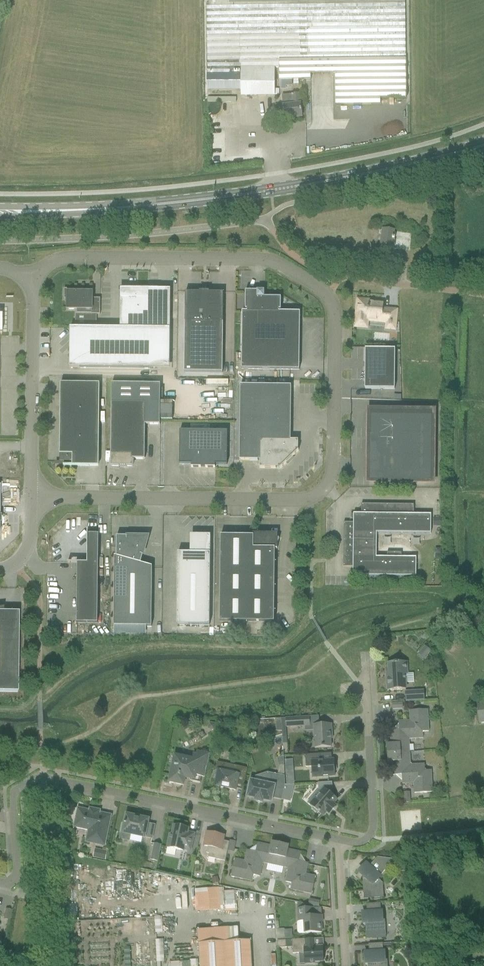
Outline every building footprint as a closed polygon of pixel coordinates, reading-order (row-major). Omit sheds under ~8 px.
[(208,73),(208,91),(241,91),(241,96),(242,96),(257,96),(275,96),(275,90),(275,68),(279,68),(279,81),(294,81),(294,85),(299,85),(298,81),(310,80),(310,74),(335,74),(336,106),(380,105),(380,99),(407,99),(406,71),(405,1),(207,3),(208,73)] [(282,96),(284,120),(302,118),(300,94),(282,96)] [(381,244),(394,246),(395,238),(393,238),(394,231),(383,229),(381,244)] [(76,315),(100,315),(100,298),(92,298),(92,292),(77,292),(77,289),(64,289),(64,299),(67,299),(67,309),(76,309),(76,315)] [(120,369),(151,369),(151,350),(170,350),(171,290),(121,290),(120,329),(120,369)] [(290,370),(300,370),(300,313),(279,312),(279,310),(281,310),(281,298),(264,298),(264,292),(258,292),(246,291),(245,312),(242,312),(242,322),(242,369),(290,370)] [(185,372),(223,373),(224,293),(208,293),(208,292),(201,292),(201,293),(186,293),(185,372)] [(358,299),(355,326),(368,327),(369,320),(386,322),(386,329),(395,330),(397,310),(383,309),(383,303),(369,302),(369,300),(358,299)] [(70,368),(120,369),(120,329),(70,328),(70,368)] [(365,389),(395,390),(396,350),(365,349),(365,389)] [(86,467),(89,467),(89,466),(98,466),(98,462),(99,462),(99,452),(100,384),(71,384),(61,384),(60,462),(69,462),(69,466),(86,466),(86,467)] [(112,384),(111,467),(120,467),(120,465),(124,465),(124,467),(133,467),(133,459),(145,460),(145,425),(160,425),(160,385),(112,384)] [(280,469),(299,451),(298,451),(296,450),(296,447),(298,447),(298,441),(291,441),(291,386),(241,386),(240,451),(240,461),(260,461),(260,468),(276,469),(276,467),(279,467),(280,468),(280,469)] [(370,481),(432,481),(432,471),(433,412),(400,412),(390,412),(390,415),(373,414),(373,424),(367,424),(367,414),(366,459),(367,459),(367,437),(373,437),(373,455),(370,455),(370,481)] [(205,468),(215,468),(215,465),(227,465),(227,455),(228,431),(181,431),(180,454),(180,464),(191,465),(191,468),(201,468),(201,467),(206,467),(205,468)] [(353,576),(417,576),(417,558),(402,558),(402,553),(388,553),(387,557),(377,557),(377,533),(431,533),(432,515),(414,514),(415,505),(361,504),(361,514),(354,514),(354,515),(351,515),(351,520),(354,520),(354,523),(344,523),(343,567),(354,567),(354,562),(358,563),(358,575),(354,575),(354,571),(353,571),(353,576)] [(77,623),(87,623),(98,623),(99,534),(88,534),(88,531),(87,563),(68,563),(77,563),(77,623)] [(220,622),(274,623),(275,549),(277,549),(277,545),(279,539),(269,536),(269,534),(264,534),(258,532),(257,534),(253,534),(253,536),(221,536),(220,622)] [(177,625),(210,626),(211,536),(191,535),(190,553),(178,553),(177,625)] [(114,597),(152,597),(152,567),(141,564),(143,555),(141,555),(142,551),(145,552),(149,537),(134,537),(133,539),(127,539),(127,537),(117,537),(117,557),(115,557),(114,597)] [(114,597),(114,627),(152,627),(152,597),(114,597)] [(17,692),(18,612),(3,612),(2,608),(3,608),(0,608),(0,692),(17,692)] [(442,642),(433,643),(434,652),(443,650),(442,642)] [(425,646),(422,649),(428,655),(431,651),(431,650),(425,646)] [(387,672),(388,690),(406,689),(405,674),(407,674),(407,662),(388,663),(389,672),(387,672)] [(406,692),(406,701),(425,700),(425,691),(406,692)] [(428,710),(410,711),(410,721),(399,721),(399,729),(398,731),(390,731),(391,744),(387,745),(387,753),(388,762),(392,762),(393,775),(400,775),(402,777),(402,784),(414,783),(414,793),(432,792),(431,770),(427,771),(425,769),(425,764),(412,765),(410,764),(410,752),(409,741),(411,739),(423,738),(423,734),(424,732),(429,732),(428,720),(428,710)] [(286,718),(286,727),(287,727),(305,726),(310,726),(310,717),(286,718)] [(314,725),(315,748),(331,747),(331,735),(332,735),(332,724),(314,725)] [(170,781),(169,782),(174,783),(174,784),(184,786),(185,779),(186,777),(189,777),(189,778),(189,779),(190,780),(191,781),(200,783),(201,777),(205,778),(210,755),(197,752),(196,755),(193,755),(192,759),(180,757),(175,756),(173,764),(169,781),(170,781)] [(312,767),(313,778),(335,776),(335,772),(337,771),(336,765),(334,764),(334,760),(322,761),(321,754),(306,755),(306,767),(312,767)] [(293,760),(285,760),(286,773),(294,773),(293,760)] [(216,786),(235,790),(236,788),(243,790),(244,785),(247,770),(218,763),(216,771),(219,772),(216,786)] [(256,801),(262,802),(263,800),(271,802),(272,798),(282,800),(285,786),(285,776),(272,774),(270,785),(251,782),(248,797),(256,799),(256,801)] [(318,790),(308,802),(311,805),(310,806),(313,808),(312,809),(317,814),(319,813),(323,816),(327,811),(330,814),(336,807),(333,804),(337,799),(329,793),(333,789),(332,782),(318,783),(318,790)] [(285,786),(282,800),(290,802),(294,785),(285,786)] [(87,842),(104,845),(111,816),(99,813),(99,811),(91,809),(90,812),(79,809),(75,826),(90,829),(87,842)] [(120,839),(129,841),(131,835),(145,838),(145,837),(152,839),(153,835),(155,825),(148,824),(148,820),(127,815),(125,825),(123,824),(121,834),(120,839)] [(181,849),(191,851),(195,834),(188,832),(189,829),(174,825),(172,834),(170,834),(167,848),(181,851),(181,849)] [(205,842),(204,846),(208,847),(207,853),(216,855),(215,859),(225,862),(227,852),(228,850),(230,842),(223,841),(224,836),(214,834),(215,832),(210,831),(209,833),(207,832),(205,842)] [(228,850),(234,852),(236,842),(230,841),(230,842),(228,850)] [(280,844),(272,842),(271,846),(258,843),(256,850),(254,852),(247,850),(245,861),(235,859),(231,877),(252,881),(253,877),(255,876),(260,877),(262,864),(265,863),(276,866),(287,868),(288,870),(286,882),(290,883),(291,885),(290,890),(312,894),(316,877),(306,874),(308,863),(301,862),(300,860),(301,852),(288,850),(289,846),(280,844)] [(155,844),(151,860),(156,861),(155,866),(157,866),(161,845),(155,844)] [(96,849),(94,858),(106,860),(108,851),(96,849)] [(367,864),(361,870),(365,873),(362,876),(363,893),(369,893),(370,899),(380,898),(384,898),(383,883),(380,881),(383,877),(381,875),(388,868),(394,860),(377,857),(370,866),(367,864)] [(206,889),(195,889),(196,909),(208,909),(220,908),(220,912),(237,911),(235,891),(225,892),(224,892),(224,888),(206,889)] [(309,905),(318,907),(319,901),(310,899),(309,905)] [(367,912),(363,912),(363,921),(363,924),(365,924),(365,925),(366,933),(372,933),(372,939),(382,938),(386,938),(385,924),(383,924),(382,915),(382,911),(381,911),(381,903),(376,904),(366,904),(367,912)] [(297,921),(297,934),(322,933),(321,919),(322,919),(322,916),(313,917),(313,908),(298,909),(299,921),(297,921)] [(3,919),(10,920),(12,911),(5,909),(3,919)] [(277,932),(277,940),(285,939),(285,931),(277,932)] [(292,940),(287,940),(287,948),(293,947),(293,954),(300,953),(305,954),(305,964),(315,964),(315,962),(323,962),(323,960),(325,960),(324,954),(323,954),(323,947),(315,947),(314,943),(314,939),(292,940)] [(251,940),(241,941),(199,943),(200,965),(252,965),(251,940)] [(368,965),(388,965),(387,954),(384,955),(384,951),(383,951),(383,943),(369,944),(369,952),(365,952),(366,964),(368,964),(368,965)]
